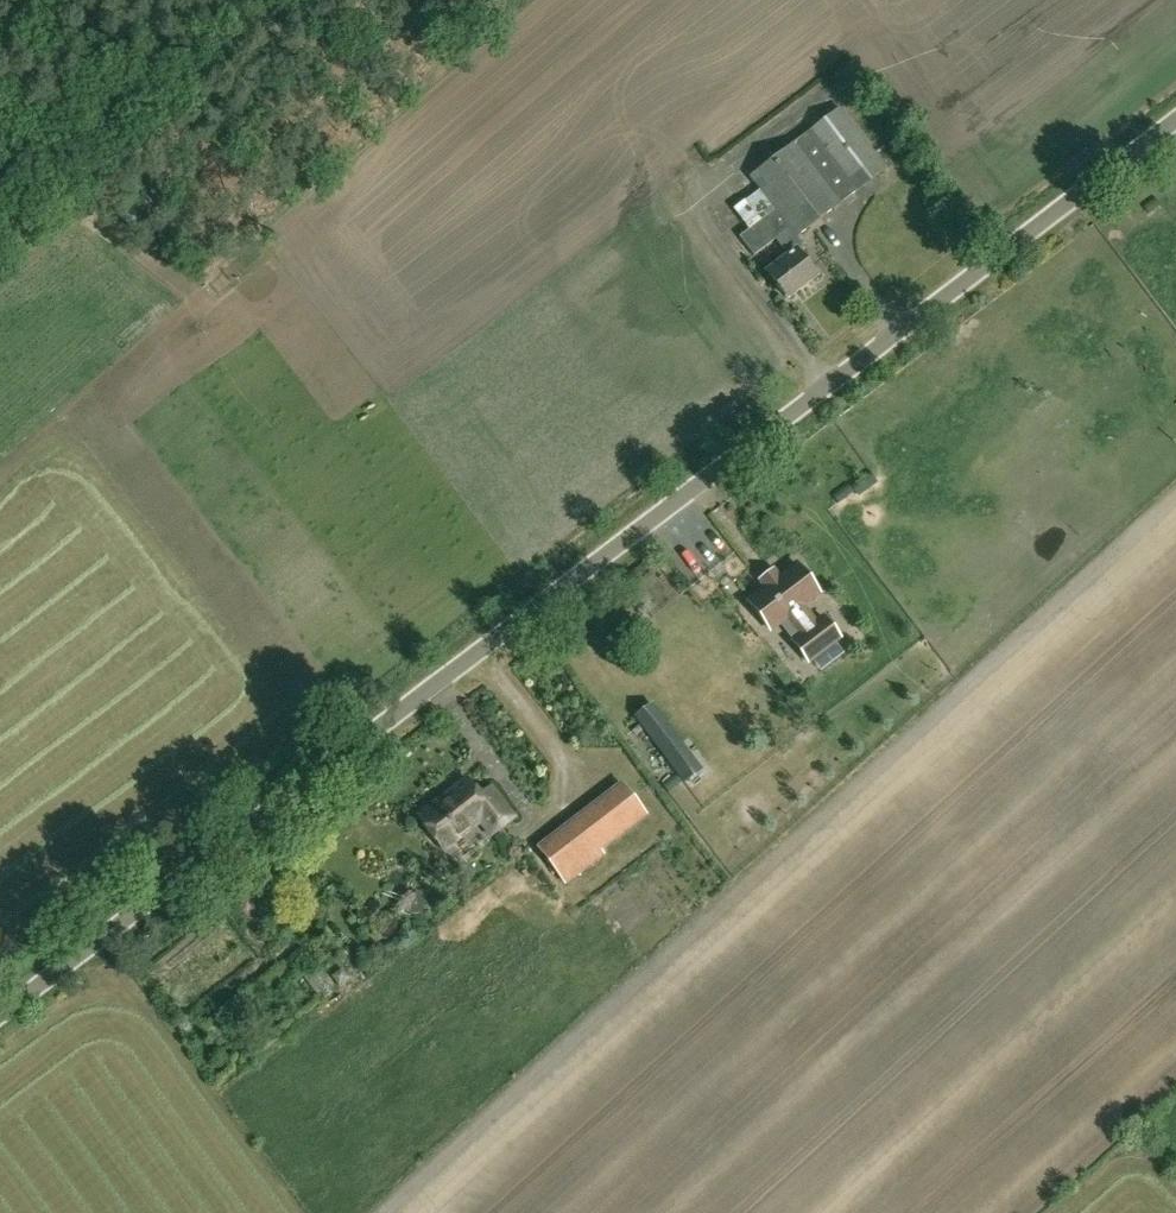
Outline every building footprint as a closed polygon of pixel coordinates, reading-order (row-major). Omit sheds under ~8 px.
[(802,245),(797,237),(885,169),(840,109),(748,178),(772,210),(739,237),(752,256),(774,239),(785,254),(763,270),(787,301),(818,278),(797,249),(802,245)] [(819,593),(797,564),(778,578),(777,576),(765,585),(767,588),(748,601),(770,630),(788,617),(801,635),(793,642),(808,662),(839,638),(824,617),(816,624),(802,606),(819,593)] [(688,755),(651,705),(636,716),(673,766),(688,755)] [(477,796),(465,780),(416,818),(440,851),(477,822),(488,837),(513,818),(488,787),(477,796)] [(536,847),(566,886),(605,855),(602,850),(648,815),(622,781),(536,847)]
